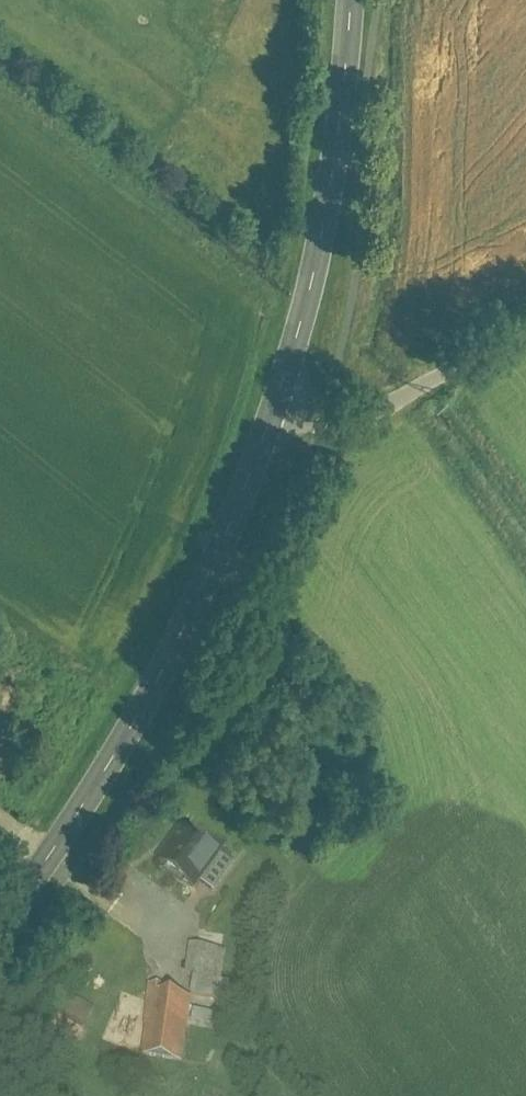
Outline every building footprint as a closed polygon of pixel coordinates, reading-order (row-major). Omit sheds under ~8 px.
[(228,839),(190,814),(161,859),(199,883),(204,876),(220,852),(228,839)] [(220,852),(204,876),(217,884),(232,860),(220,852)] [(226,948),(192,944),(188,978),(195,978),(222,981),(226,948)] [(225,1005),(227,982),(222,981),(195,978),(193,994),(192,1002),(225,1005)] [(161,984),(149,982),(142,1052),(187,1056),(192,1002),(193,994),(160,991),(161,984)]
